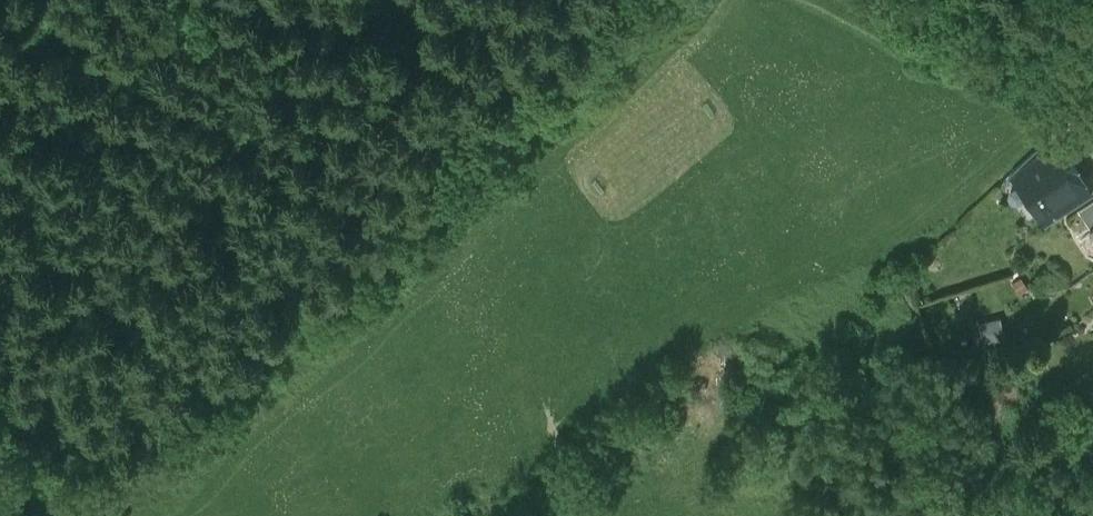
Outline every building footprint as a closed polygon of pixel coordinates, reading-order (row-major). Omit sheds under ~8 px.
[(1014,174),(1044,219),(1092,187),(1063,142),(1014,174)] [(1092,233),(1092,208),(1081,216),(1092,233)] [(996,328),(974,335),(980,355),(1002,348),(996,328)]
